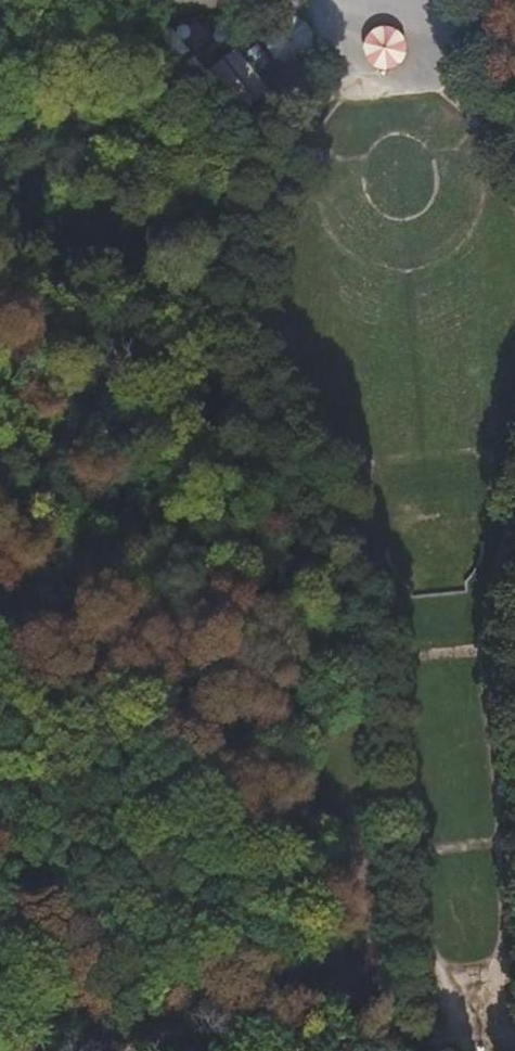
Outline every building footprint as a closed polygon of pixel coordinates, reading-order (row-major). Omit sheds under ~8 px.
[(286,57),(271,1),(217,16),(233,72),(286,57)] [(220,56),(198,73),(163,26),(143,41),(208,126),(250,94),(220,56)]
